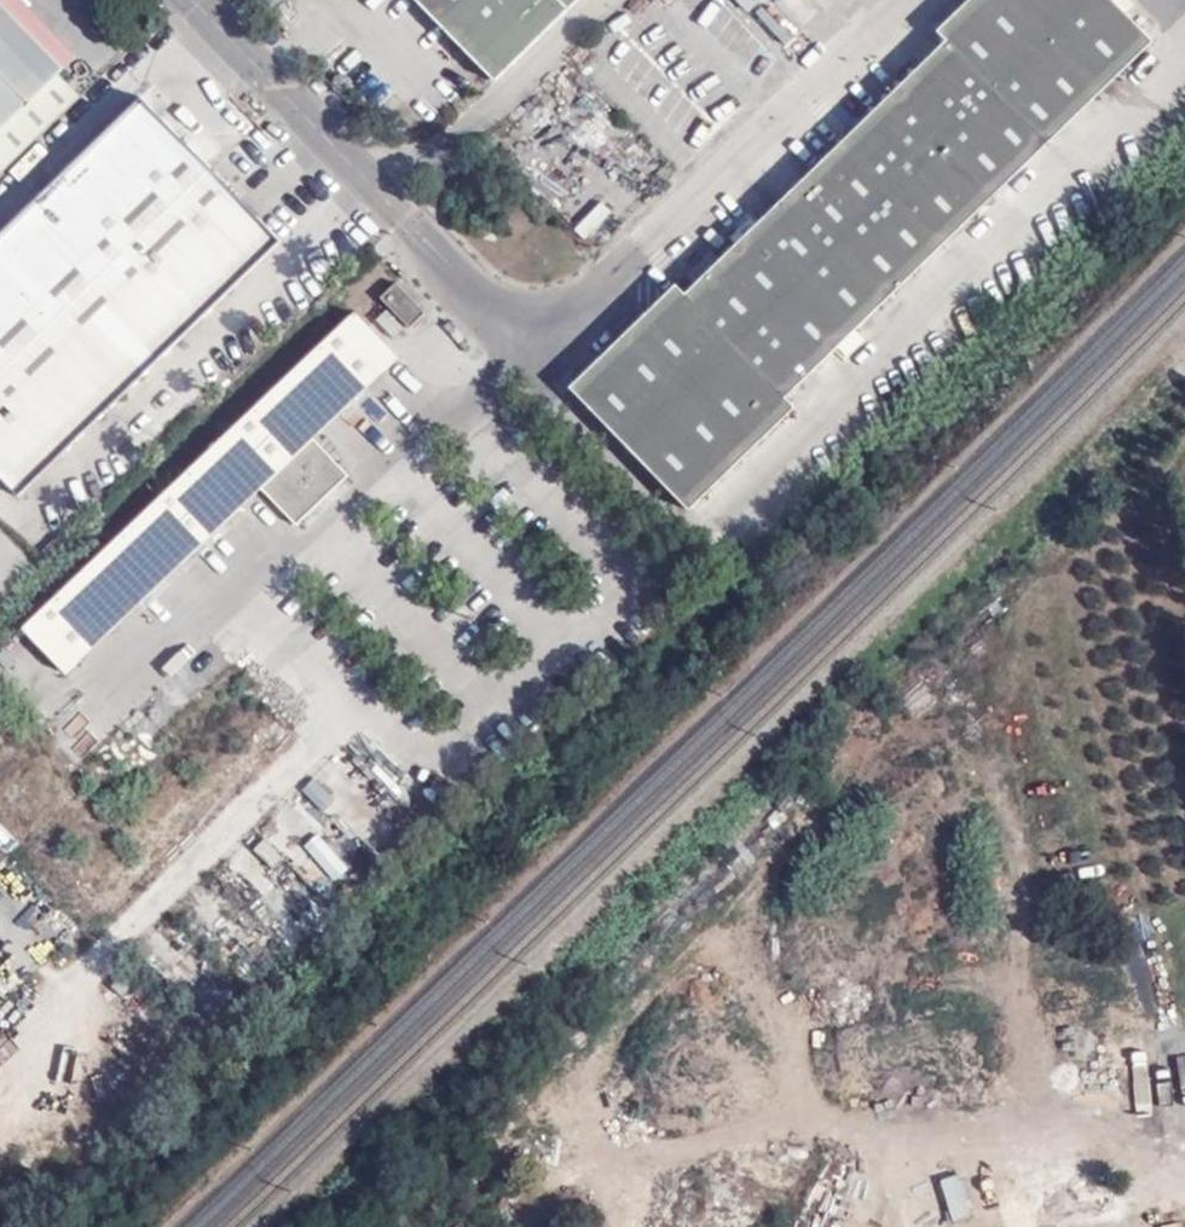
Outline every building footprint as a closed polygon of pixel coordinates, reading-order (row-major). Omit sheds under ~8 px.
[(81,96),(59,73),(76,58),(21,0),(0,0),(0,175),(81,96)] [(567,8),(559,0),(419,0),(496,79),(567,8)] [(567,8),(575,0),(559,0),(567,8)] [(948,40),(687,293),(680,284),(574,387),(691,509),(796,409),(789,399),(1152,45),(1108,0),(970,0),(940,29),(948,40)] [(761,9),(748,20),(772,50),(786,40),(761,9)] [(141,94),(0,231),(0,476),(18,494),(282,239),(141,94)] [(586,240),(609,213),(598,204),(575,231),(586,240)] [(425,314),(398,286),(385,299),(410,328),(425,314)] [(352,313),(18,630),(64,678),(398,361),(352,313)] [(51,557),(63,543),(55,535),(42,547),(51,557)] [(71,697),(58,672),(40,681),(20,642),(0,651),(33,716),(71,697)] [(58,734),(78,754),(100,732),(79,712),(58,734)] [(332,884),(347,873),(316,833),(301,844),(332,884)]
